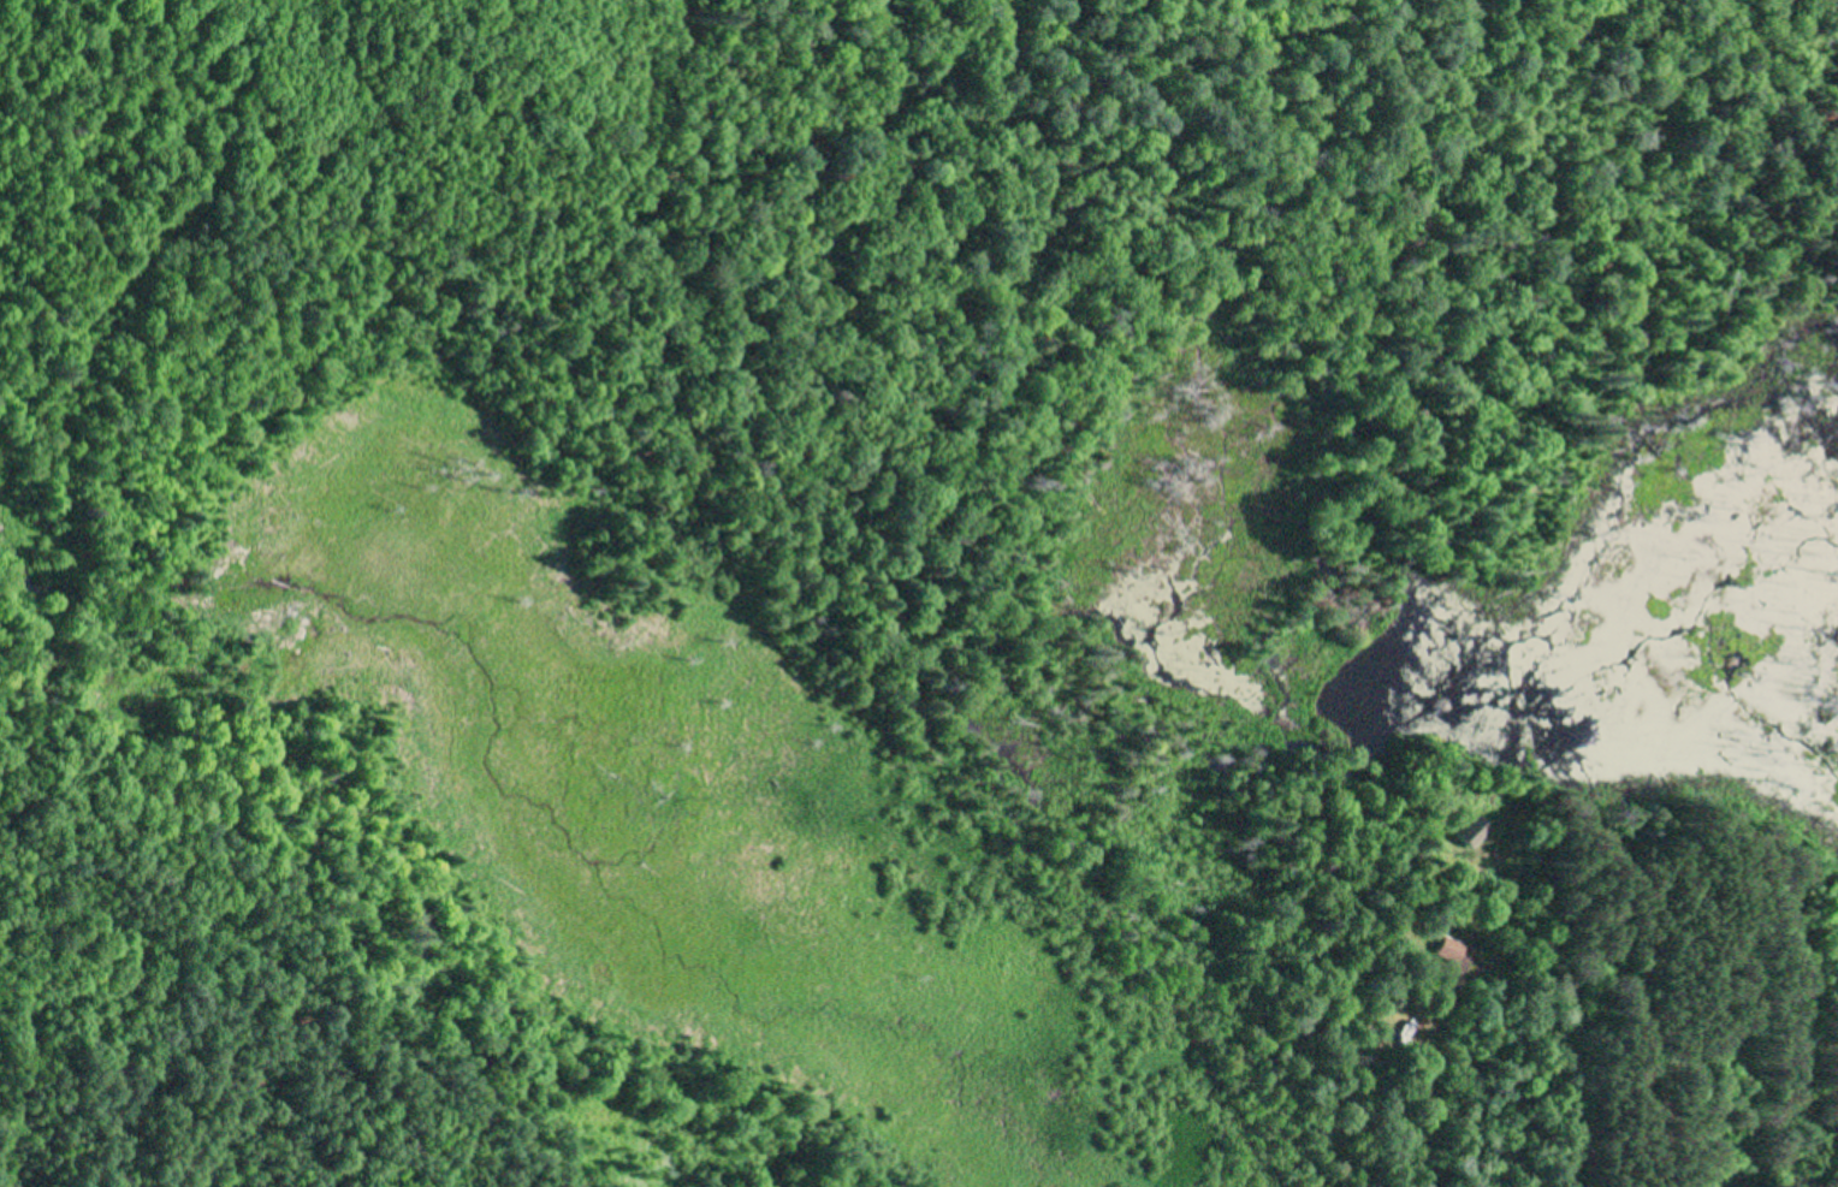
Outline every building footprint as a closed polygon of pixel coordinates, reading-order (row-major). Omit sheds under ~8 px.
[(1446,936),(1465,945),(1457,961),(1437,951),(1446,936)]
